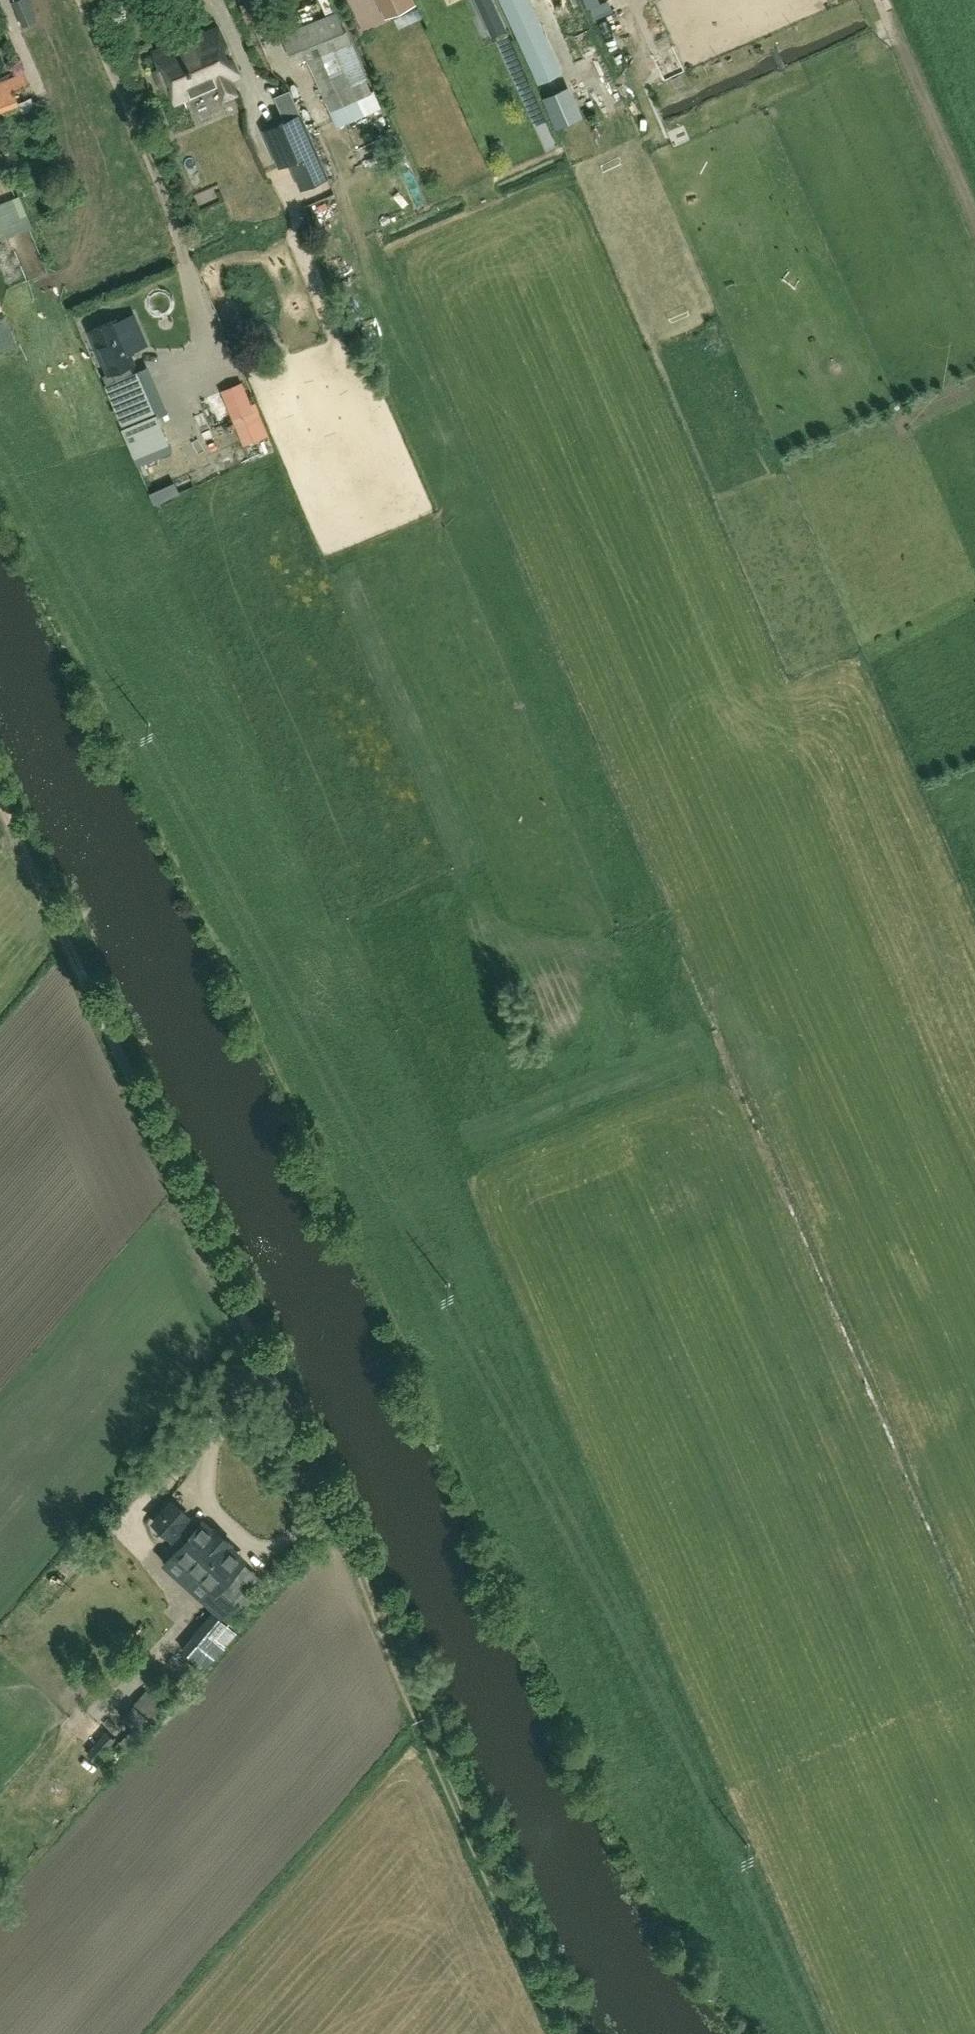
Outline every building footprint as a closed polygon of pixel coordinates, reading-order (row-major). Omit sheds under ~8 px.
[(28,0),(19,0),(14,2),(24,25),(37,19),(28,0)] [(484,20),(500,14),(494,0),(475,0),(484,20)] [(540,83),(563,72),(530,0),(501,0),(540,83)] [(346,31),(338,12),(282,34),(290,54),(294,65),(309,59),(310,60),(309,61),(331,110),(338,126),(382,107),(374,89),(372,90),(366,77),(352,43),(353,43),(347,30),(346,31)] [(153,52),(159,67),(155,70),(155,75),(160,86),(164,89),(168,88),(175,103),(216,85),(223,102),(240,94),(234,80),(242,77),(237,66),(219,26),(192,38),(194,42),(183,47),(180,40),(153,52)] [(0,81),(0,112),(20,105),(14,91),(30,85),(25,72),(0,81)] [(580,83),(554,92),(564,122),(590,113),(580,83)] [(281,166),(317,151),(301,114),(265,129),(281,166)] [(208,150),(192,154),(199,180),(215,176),(208,150)] [(397,174),(379,174),(379,186),(398,185),(397,174)] [(140,345),(152,341),(143,313),(131,317),(140,345)] [(104,375),(108,385),(134,445),(165,432),(139,371),(131,375),(127,366),(136,362),(117,319),(91,330),(109,373),(104,375)] [(228,407),(233,421),(255,412),(249,398),(228,407)] [(255,412),(233,421),(237,430),(263,420),(259,410),(255,412)] [(147,455),(159,487),(181,479),(169,447),(147,455)] [(223,459),(226,471),(252,463),(249,451),(223,459)] [(181,1544),(176,1550),(195,1567),(192,1570),(212,1588),(215,1585),(218,1588),(220,1587),(217,1584),(228,1572),(231,1574),(243,1561),(226,1546),(227,1544),(213,1532),(212,1533),(200,1522),(194,1530),(183,1520),(187,1515),(174,1503),(155,1523),(169,1535),(170,1534),(181,1544)] [(234,1606),(241,1612),(255,1596),(248,1590),(234,1606)] [(212,1612),(181,1647),(203,1666),(235,1632),(212,1612)] [(96,1760),(116,1738),(107,1730),(87,1752),(96,1760)]
